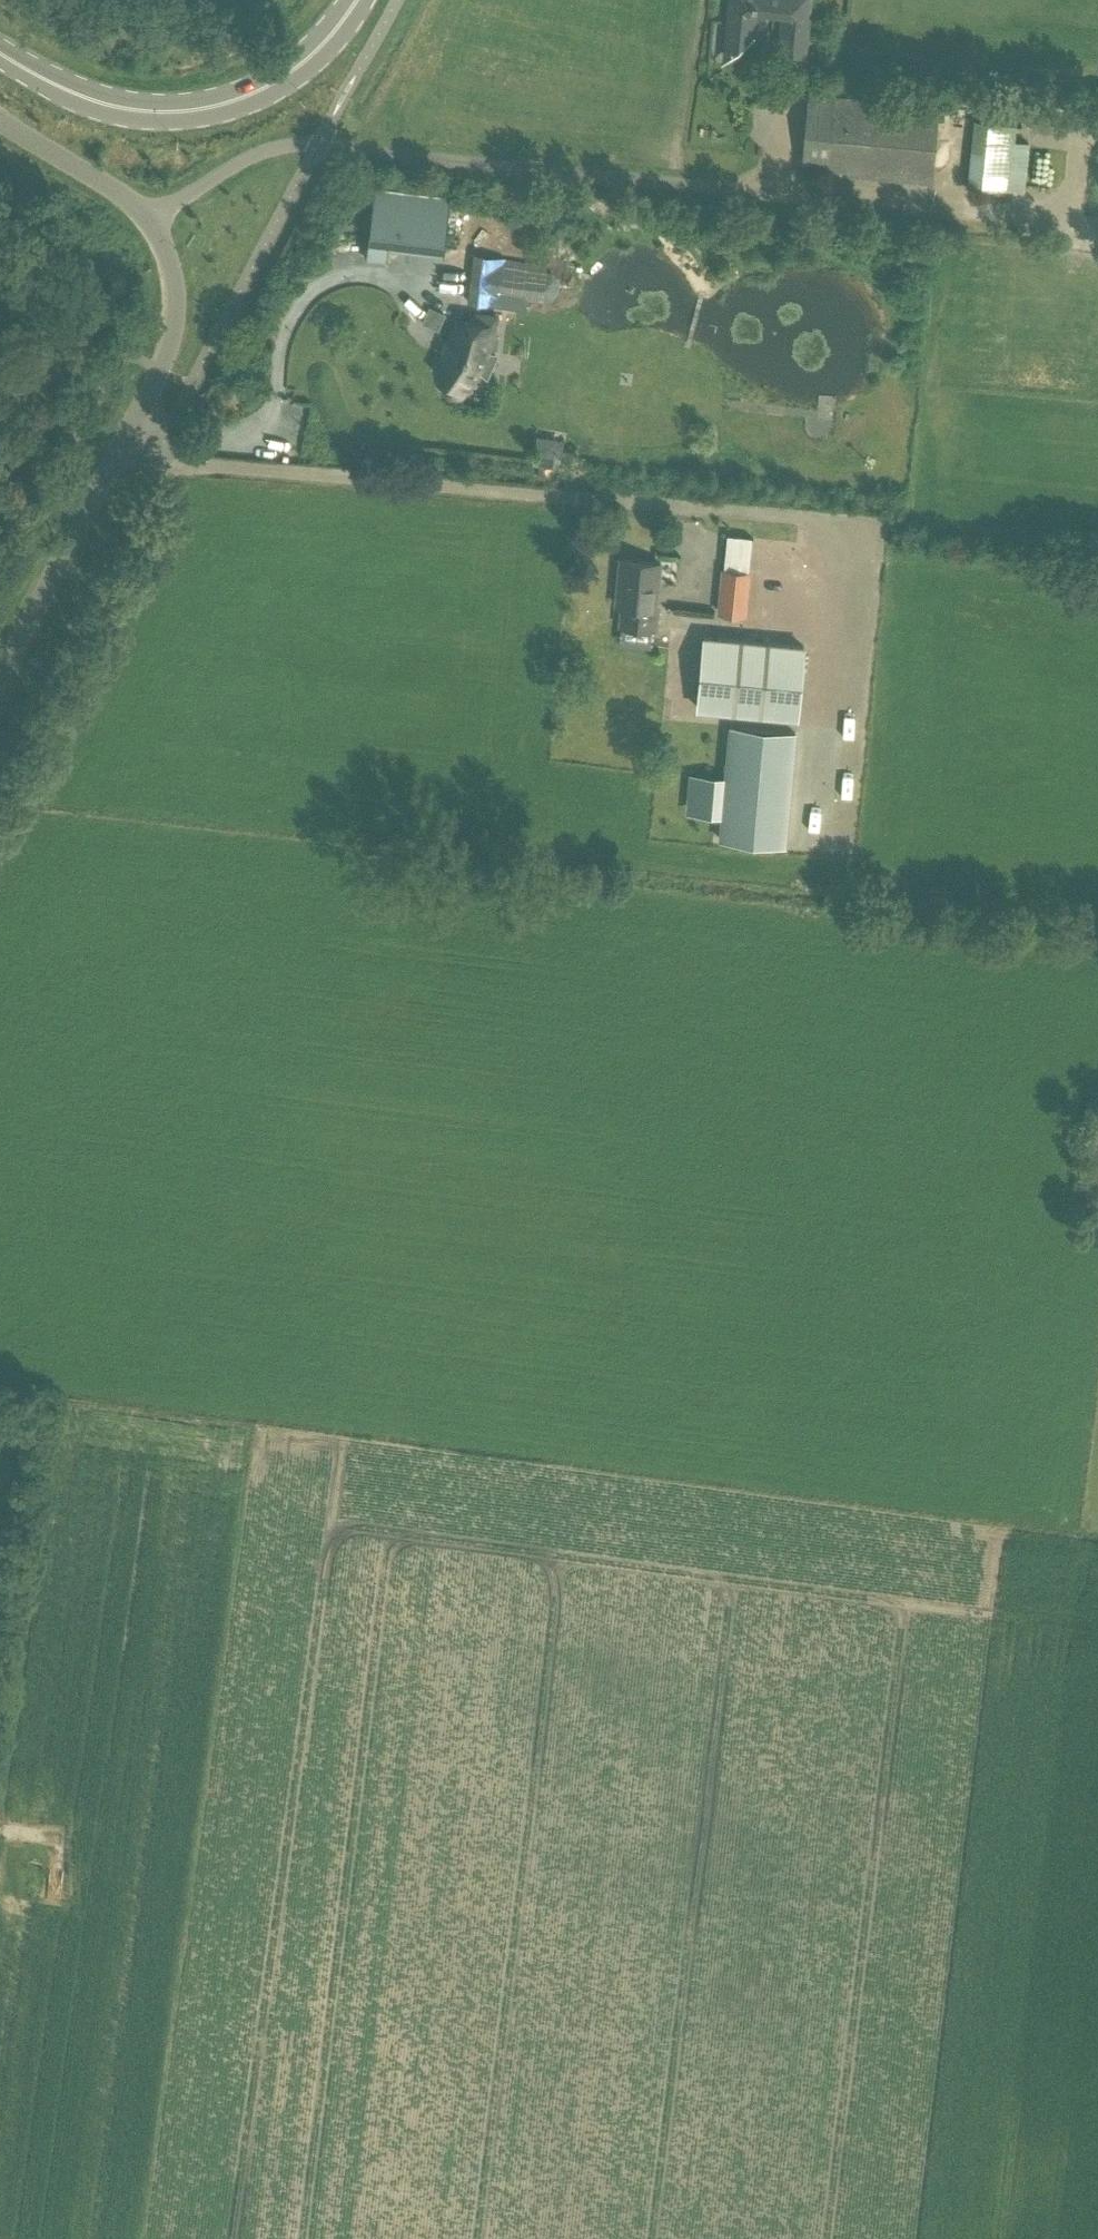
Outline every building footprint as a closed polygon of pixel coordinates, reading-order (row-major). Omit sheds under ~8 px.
[(808,0),(733,0),(728,59),(750,40),(753,11),(786,14),(783,43),(802,66),(808,0)] [(933,182),(940,106),(940,104),(837,94),(839,78),(810,76),(809,92),(807,106),(801,170),(933,182)] [(1055,129),(1055,105),(1033,105),(1033,129),(1055,129)] [(967,185),(1008,189),(1025,190),(1030,142),(1014,140),(1016,123),(974,118),(967,185)] [(374,189),(366,258),(386,261),(388,245),(443,251),(449,198),(374,189)] [(505,256),(471,253),(466,302),(500,306),(505,256)] [(433,376),(443,385),(443,386),(442,387),(441,388),(441,390),(440,392),(440,394),(441,395),(441,397),(443,399),(444,401),(445,402),(447,403),(449,403),(451,403),(453,403),(455,403),(456,402),(458,401),(459,400),(461,398),(476,381),(470,376),(478,356),(485,356),(488,334),(490,335),(491,323),(465,321),(464,330),(453,328),(445,348),(447,349),(443,357),(441,356),(433,376)] [(544,448),(542,464),(570,466),(571,451),(544,448)] [(657,628),(659,606),(657,606),(661,562),(622,558),(617,604),(623,605),(621,624),(657,628)] [(749,570),(724,567),(722,567),(717,613),(747,616),(752,570),(749,570)] [(798,718),(805,647),(746,641),(705,637),(701,678),(698,708),(798,718)] [(786,846),(797,732),(751,727),(730,725),(719,840),(786,846)]
